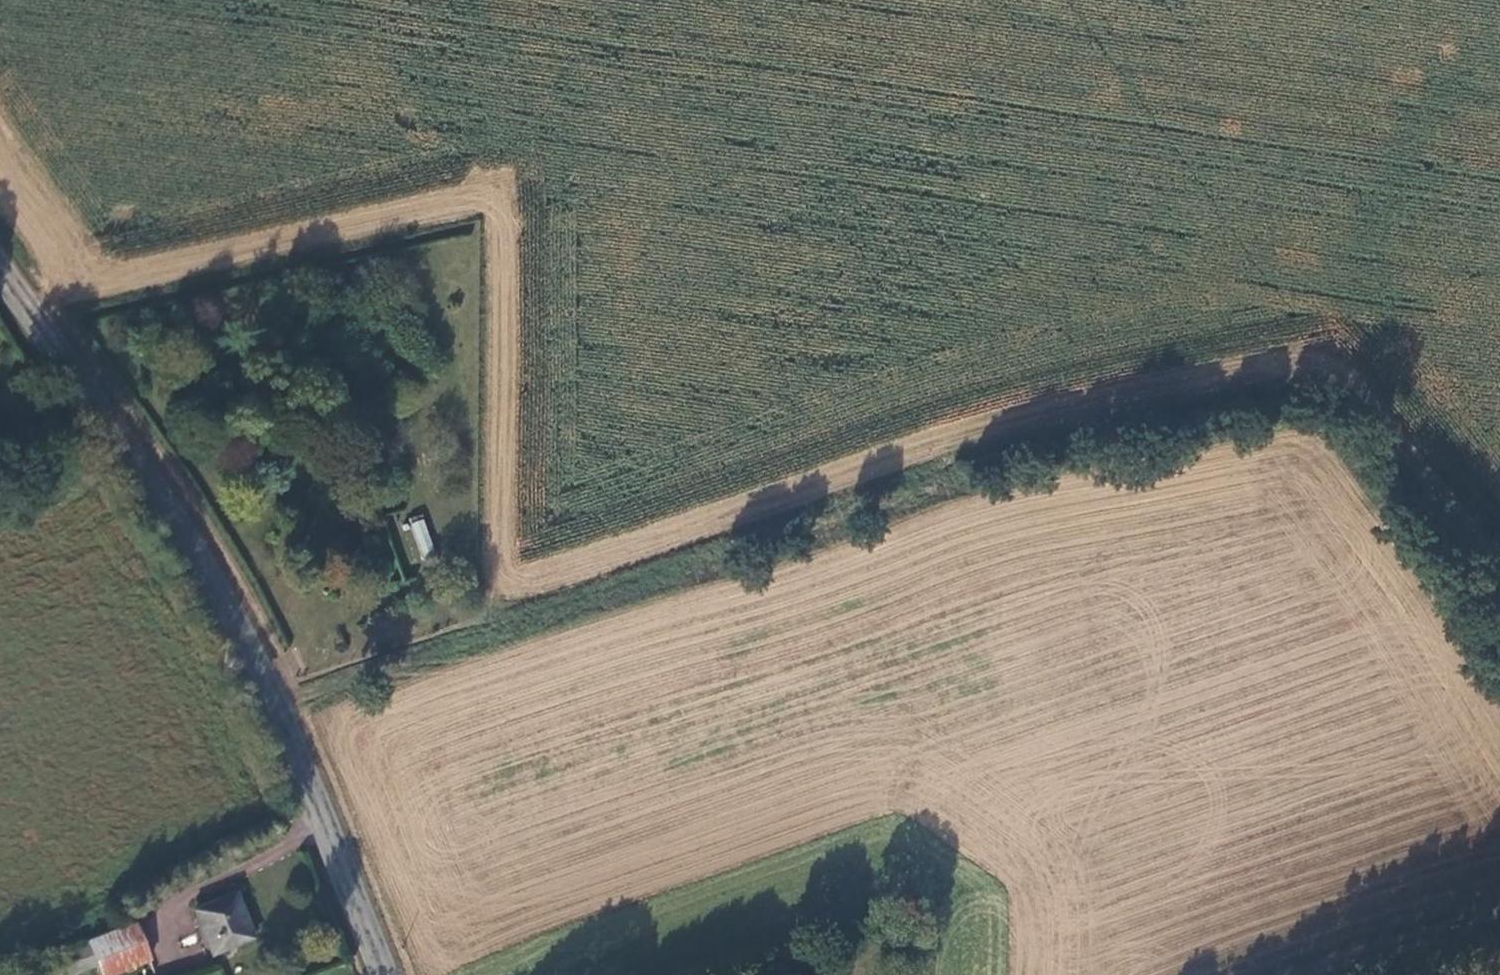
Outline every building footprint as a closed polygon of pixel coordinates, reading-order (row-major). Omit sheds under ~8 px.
[(438,558),(424,520),(412,524),(426,562),(438,558)] [(260,938),(239,890),(193,910),(214,958),(260,938)] [(89,942),(98,965),(102,974),(121,974),(154,962),(138,922),(89,942)] [(98,965),(89,942),(66,951),(75,974),(98,965)] [(75,974),(66,951),(7,974),(75,974)]
